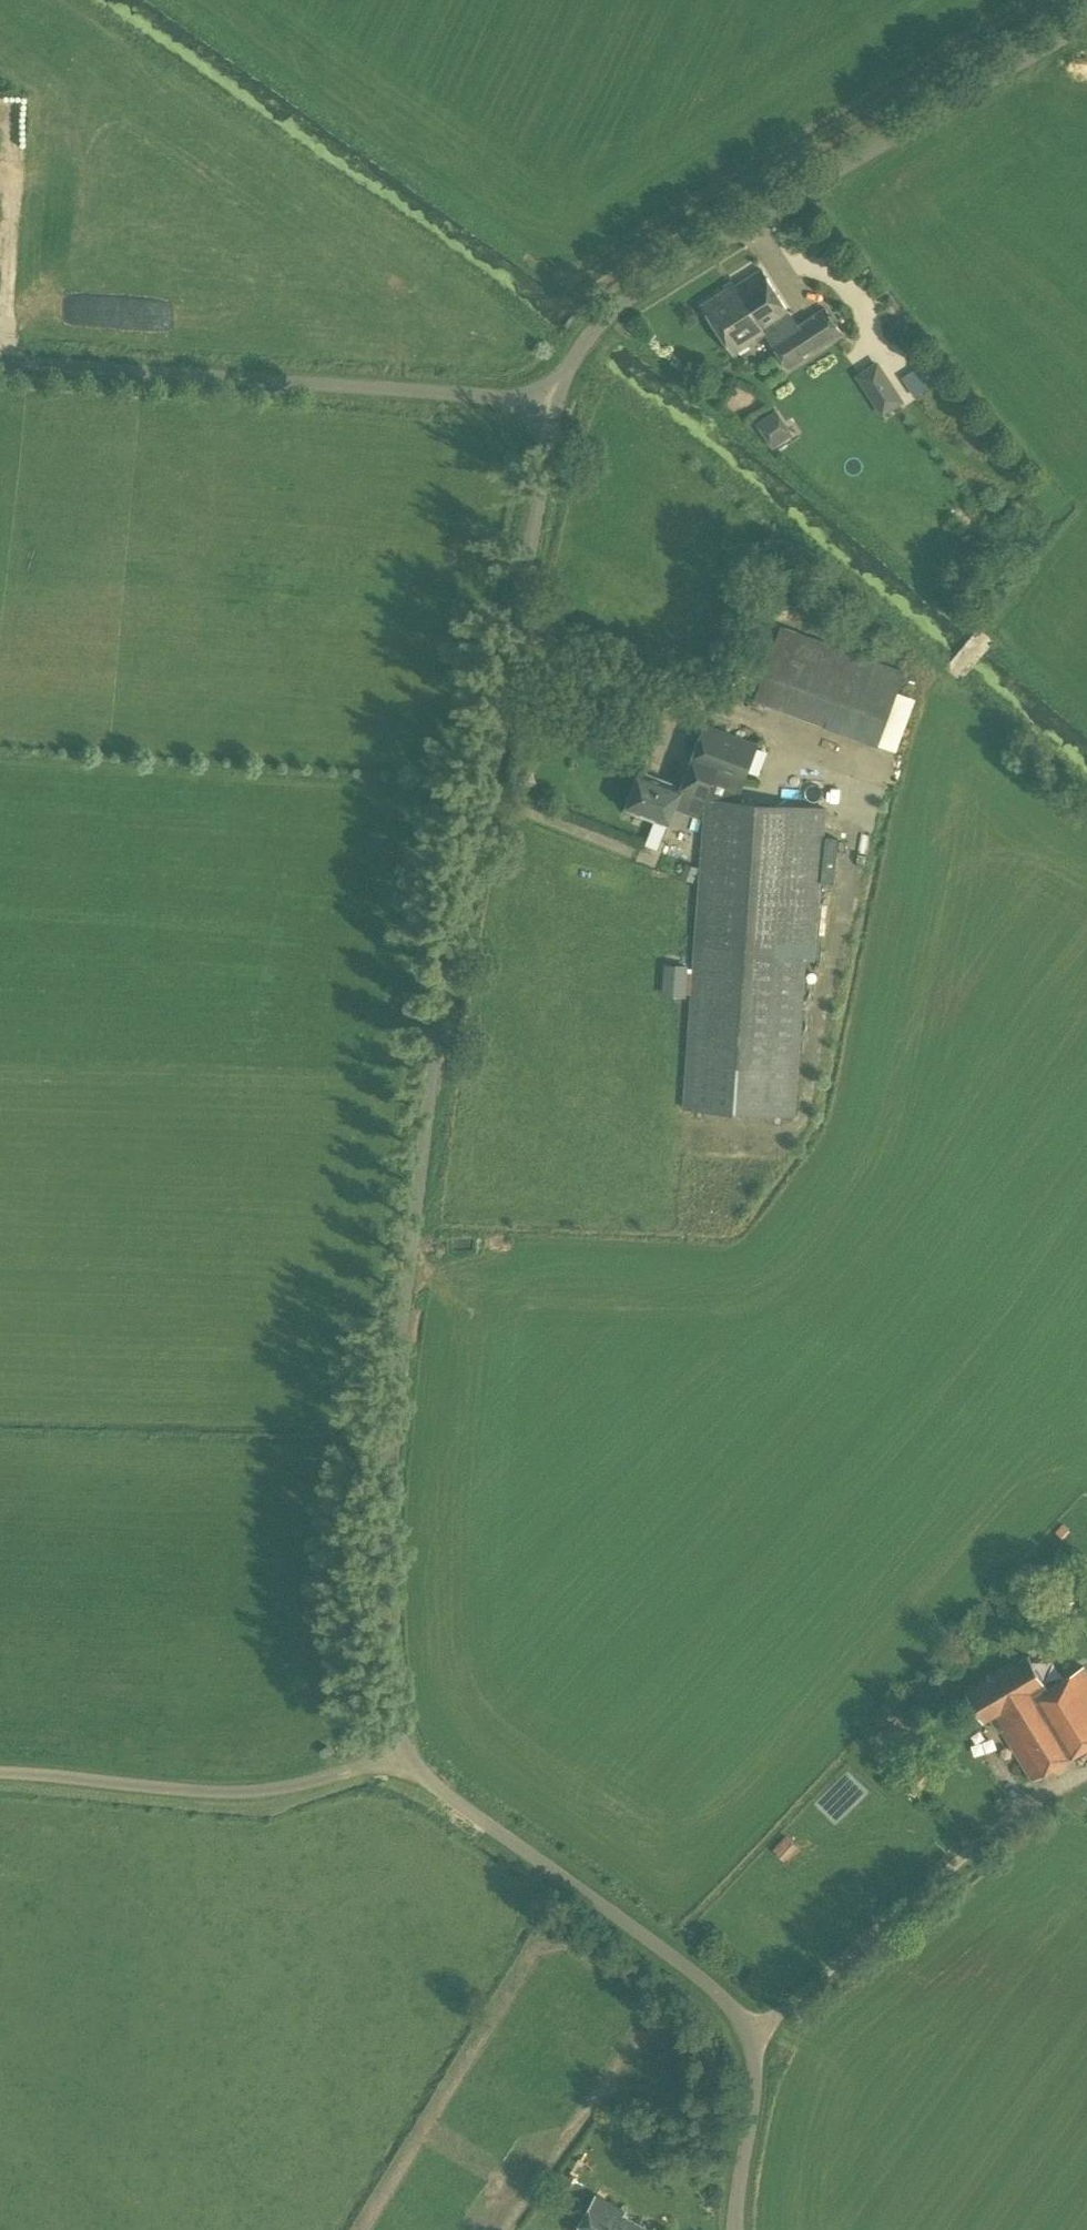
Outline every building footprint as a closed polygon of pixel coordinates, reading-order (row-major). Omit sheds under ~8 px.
[(796,325),(762,268),(735,285),(734,283),(703,303),(733,353),(766,332),(788,368),(842,333),(826,307),(796,325)] [(901,377),(914,397),(933,384),(927,375),(933,371),(926,361),(901,377)] [(885,418),(905,405),(878,364),(858,377),(885,418)] [(773,447),(793,433),(777,408),(756,422),(773,447)] [(906,670),(818,638),(781,624),(754,698),(791,712),(879,744),(906,670)] [(741,779),(754,740),(701,722),(680,785),(638,771),(627,807),(669,824),(675,807),(699,816),(704,802),(683,1108),(796,1115),(805,959),(814,959),(823,807),(703,795),(713,770),(741,779)] [(686,996),(688,965),(665,963),(662,994),(686,996)] [(1034,1690),(1045,1683),(1028,1655),(968,1690),(986,1719),(990,1716),(998,1732),(1001,1730),(1032,1781),(1086,1747),(1086,1667),(1085,1663),(1035,1692),(1034,1690)] [(784,1860),(797,1846),(786,1835),(772,1849),(784,1860)] [(649,2229),(624,2214),(626,2212),(596,2195),(576,2229),(648,2229),(649,2229)]
